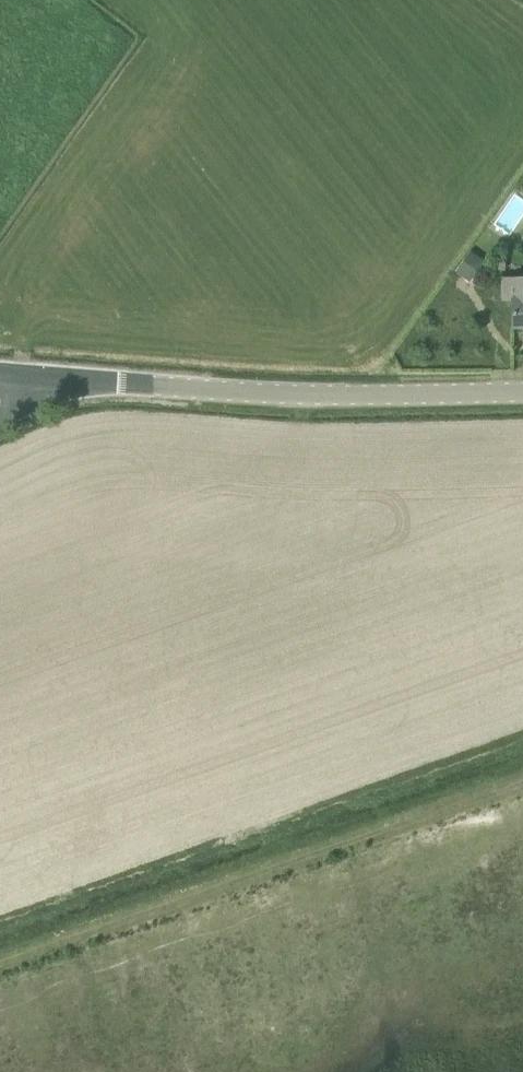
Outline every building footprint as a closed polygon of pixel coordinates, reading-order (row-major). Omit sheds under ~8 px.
[(470,249),(454,271),(470,283),(485,261),(470,249)] [(511,300),(512,327),(522,327),(522,278),(501,279),(502,300),(511,300)]
